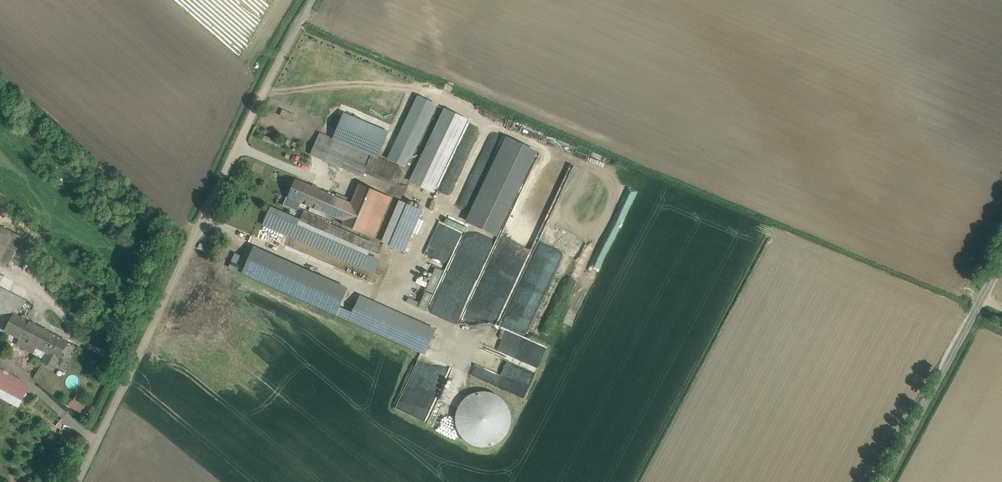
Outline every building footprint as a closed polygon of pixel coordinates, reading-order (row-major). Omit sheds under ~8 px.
[(418,96),(388,159),(404,166),(408,157),(410,158),(436,105),(418,96)] [(445,109),(410,181),(432,191),(467,120),(445,109)] [(388,132),(344,113),(333,139),(372,155),(377,158),(388,132)] [(320,133),(311,154),(324,160),(333,139),(320,133)] [(507,138),(468,221),(497,235),(536,151),(507,138)] [(372,155),(333,139),(324,160),(363,176),(366,170),(372,155)] [(377,158),(372,155),(366,170),(397,183),(403,169),(377,158)] [(351,204),(296,180),(289,196),(287,196),(283,205),(297,211),(300,202),(344,220),(351,204)] [(391,197),(359,184),(351,204),(344,220),(342,224),(374,238),(391,197)] [(401,202),(384,242),(405,251),(422,210),(401,202)] [(326,219),(306,211),(302,220),(272,208),(264,226),(363,267),(373,243),(324,223),(326,219)] [(0,226),(0,259),(10,264),(24,238),(0,226)] [(347,288),(255,247),(243,273),(335,314),(338,307),(347,288)] [(427,309),(441,270),(432,267),(420,303),(408,299),(407,302),(427,309)] [(0,287),(0,332),(4,334),(5,331),(14,314),(17,316),(25,300),(0,287)] [(435,329),(361,296),(353,314),(350,321),(425,354),(435,329)] [(353,314),(338,307),(335,314),(350,321),(353,314)] [(17,316),(14,314),(5,331),(48,353),(44,362),(55,367),(60,358),(59,358),(67,342),(17,316)] [(505,384),(524,395),(534,379),(536,371),(533,370),(520,363),(533,366),(536,357),(527,355),(528,352),(525,350),(529,343),(527,343),(516,336),(488,329),(484,343),(490,347),(494,348),(504,354),(494,369),(507,377),(505,384)] [(0,373),(0,387),(22,399),(28,387),(0,373)] [(499,389),(452,399),(462,449),(510,439),(499,389)] [(70,406),(83,413),(90,400),(78,392),(70,406)]
